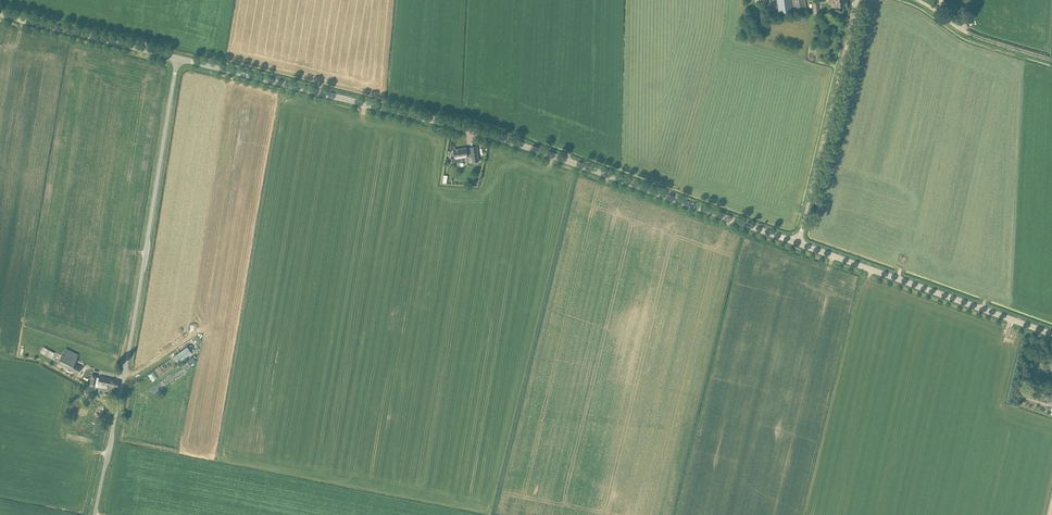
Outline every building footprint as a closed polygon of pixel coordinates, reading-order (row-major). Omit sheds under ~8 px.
[(779,14),(792,12),(790,0),(777,0),(779,14)] [(793,12),(806,10),(805,0),(792,0),(793,12)] [(818,2),(813,3),(814,14),(819,17),(822,13),(819,11),(818,2)] [(453,158),(452,158),(453,163),(454,163),(463,161),(462,158),(472,157),(472,162),(479,161),(478,155),(478,152),(477,146),(470,147),(471,153),(471,154),(467,154),(467,153),(466,148),(453,150),(454,155),(455,157),(453,158)] [(187,346),(173,357),(177,363),(191,352),(187,346)] [(52,354),(47,351),(48,349),(43,347),(40,352),(50,358),(52,354)] [(58,363),(71,370),(71,369),(79,373),(81,368),(74,364),(78,355),(66,348),(58,363)] [(192,356),(187,360),(191,365),(196,361),(192,356)] [(99,376),(99,377),(97,377),(98,375),(91,373),(88,386),(95,387),(95,386),(97,387),(98,383),(117,387),(119,381),(110,379),(110,378),(99,376)]
